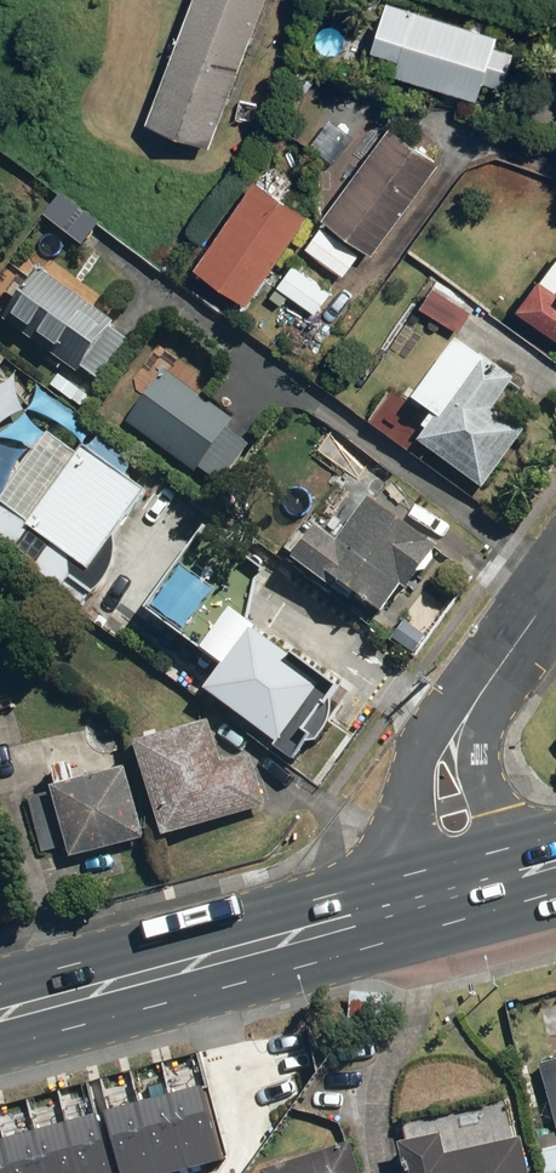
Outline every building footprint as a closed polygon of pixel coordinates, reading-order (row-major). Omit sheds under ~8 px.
[(154,114),(222,141),(278,0),(199,0),(154,114)] [(383,41),(409,51),(404,65),(484,97),(491,78),(511,86),(525,51),(502,42),(505,33),(425,0),(401,0),(383,41)] [(402,119),(329,212),(379,252),(452,158),(402,119)] [(319,205),(262,166),(200,255),(256,295),(319,205)] [(65,190),(46,214),(88,246),(107,222),(65,190)] [(326,220),(307,243),(346,275),(365,251),(326,220)] [(300,259),(282,282),(318,309),(336,286),(300,259)] [(527,299),(555,323),(555,261),(527,299)] [(43,265),(5,318),(107,392),(145,339),(43,265)] [(442,276),(425,301),(468,330),(485,305),(442,276)] [(415,376),(395,404),(412,417),(424,402),(440,414),(426,433),(491,482),(530,429),(504,409),(526,381),(467,336),(429,387),(415,376)] [(233,428),(239,420),(171,370),(137,416),(226,483),(255,444),(233,428)] [(37,523),(59,540),(41,562),(91,603),(168,507),(89,443),(82,452),(63,436),(0,514),(0,531),(18,546),(37,523)] [(328,521),(305,553),(391,611),(413,581),(422,587),(452,546),(381,494),(349,536),(328,521)] [(260,625),(209,699),(297,760),(348,686),(260,625)] [(214,718),(143,738),(172,835),(274,804),(257,750),(227,759),(214,718)] [(130,767),(34,793),(50,853),(75,846),(77,854),(148,835),(130,767)] [(10,858),(0,820),(0,860),(10,858)] [(555,1111),(555,1055),(543,1058),(555,1111)] [(201,1086),(169,1094),(189,1168),(221,1159),(201,1086)] [(137,1103),(156,1172),(170,1172),(189,1168),(169,1094),(137,1103)] [(105,1111),(122,1172),(156,1172),(137,1103),(105,1111)] [(64,1122),(78,1172),(112,1172),(96,1113),(64,1122)] [(32,1130),(44,1172),(78,1172),(64,1122),(32,1130)] [(0,1139),(10,1172),(44,1172),(32,1130),(0,1139)] [(530,1130),(448,1148),(445,1130),(402,1140),(409,1172),(539,1172),(530,1130)] [(0,1139),(0,1172),(10,1172),(0,1139)] [(358,1139),(268,1158),(271,1172),(365,1172),(358,1139)]
